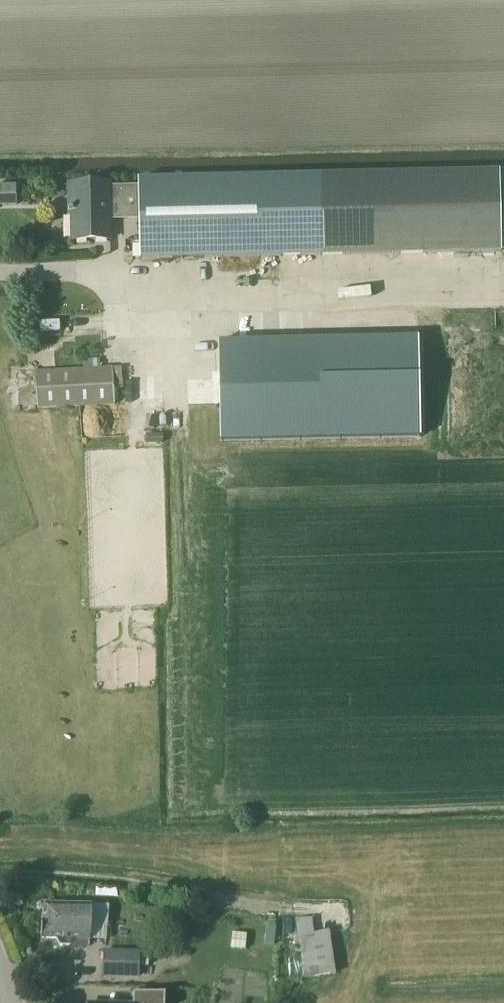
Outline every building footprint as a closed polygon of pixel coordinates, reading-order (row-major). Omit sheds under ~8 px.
[(501,171),(320,174),(139,178),(139,185),(109,185),(109,183),(71,184),(72,238),(110,238),(110,219),(140,218),(141,259),(321,254),(503,250),(501,171)] [(15,183),(0,183),(0,202),(15,201),(15,183)] [(59,320),(39,321),(40,331),(60,330),(59,320)] [(390,336),(190,340),(192,440),(392,436),(390,336)] [(115,403),(113,366),(100,367),(100,358),(87,358),(88,368),(35,371),(37,408),(115,403)] [(147,434),(146,444),(163,444),(164,434),(147,434)] [(42,921),(42,938),(57,938),(60,945),(70,945),(74,939),(92,939),(92,927),(108,928),(109,905),(45,903),(44,921),(42,921)] [(297,917),(306,977),(336,973),(331,931),(315,932),(314,917),(297,917)] [(238,934),(236,949),(250,951),(252,936),(238,934)] [(105,951),(104,975),(139,976),(139,966),(149,967),(150,956),(139,956),(139,952),(105,951)] [(166,993),(134,992),(133,1002),(165,1002),(166,993)]
